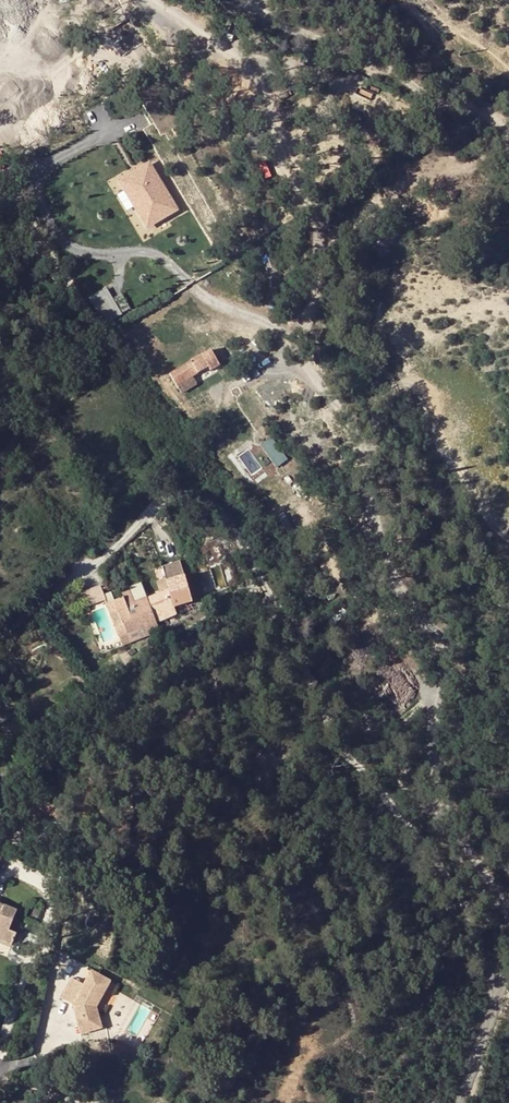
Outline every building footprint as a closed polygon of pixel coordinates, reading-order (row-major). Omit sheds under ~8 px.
[(150,183),(156,194),(173,185),(167,174),(162,176),(150,183)] [(107,323),(124,313),(109,286),(92,296),(107,323)] [(199,371),(194,362),(174,374),(180,383),(199,371)] [(275,437),(264,443),(278,467),(289,461),(275,437)] [(284,531),(292,527),(286,515),(278,519),(284,531)] [(141,586),(128,591),(138,608),(156,599),(168,592),(175,589),(156,553),(139,563),(144,574),(149,582),(141,586)] [(141,586),(149,582),(144,574),(138,578),(141,586)] [(106,589),(115,600),(128,591),(125,585),(114,592),(109,588),(106,589)] [(115,631),(131,621),(124,612),(115,600),(106,589),(102,592),(104,596),(96,600),(115,631)] [(87,600),(81,590),(66,598),(72,609),(87,600)] [(128,591),(115,600),(124,612),(138,608),(128,591)] [(138,608),(124,612),(131,621),(148,612),(159,606),(156,599),(138,608)] [(115,631),(96,600),(89,605),(111,642),(137,629),(131,621),(115,631)] [(131,621),(137,629),(147,625),(145,619),(151,616),(148,612),(131,621)] [(68,720),(85,702),(77,695),(61,715),(68,720)] [(8,938),(13,928),(6,925),(15,904),(0,898),(0,934),(8,938)] [(8,938),(0,934),(0,941),(6,944),(8,938)] [(87,983),(73,975),(60,998),(87,1012),(81,1023),(94,1030),(120,982),(95,968),(87,983)] [(114,1051),(129,1059),(135,1047),(121,1039),(114,1051)]
